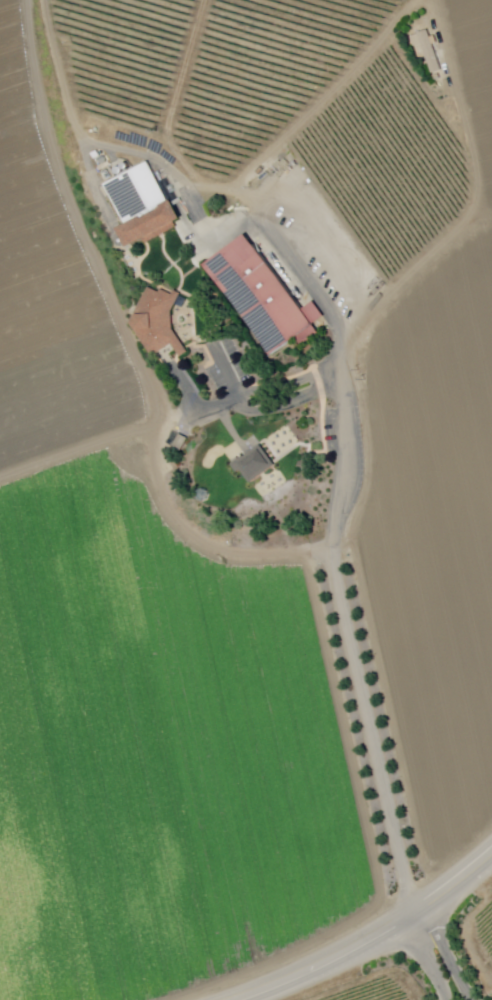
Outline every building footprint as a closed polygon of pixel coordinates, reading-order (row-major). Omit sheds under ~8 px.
[(428,29),(442,70),(433,73),(420,32),(428,29)] [(181,219),(174,223),(177,227),(145,244),(143,239),(128,247),(118,229),(127,224),(106,184),(148,162),(169,201),(171,200),(181,219)] [(270,355),(204,265),(246,234),(301,310),(313,301),(324,316),(312,325),(319,333),(301,347),(294,338),(270,355)] [(150,288),(160,293),(162,289),(173,295),(175,291),(181,294),(173,312),(174,331),(189,352),(181,358),(173,345),(154,357),(131,323),(150,288)] [(188,439),(182,451),(173,447),(180,434),(188,439)] [(261,446),(276,466),(250,484),(240,470),(238,471),(231,462),(242,455),(244,458),(261,446)]
